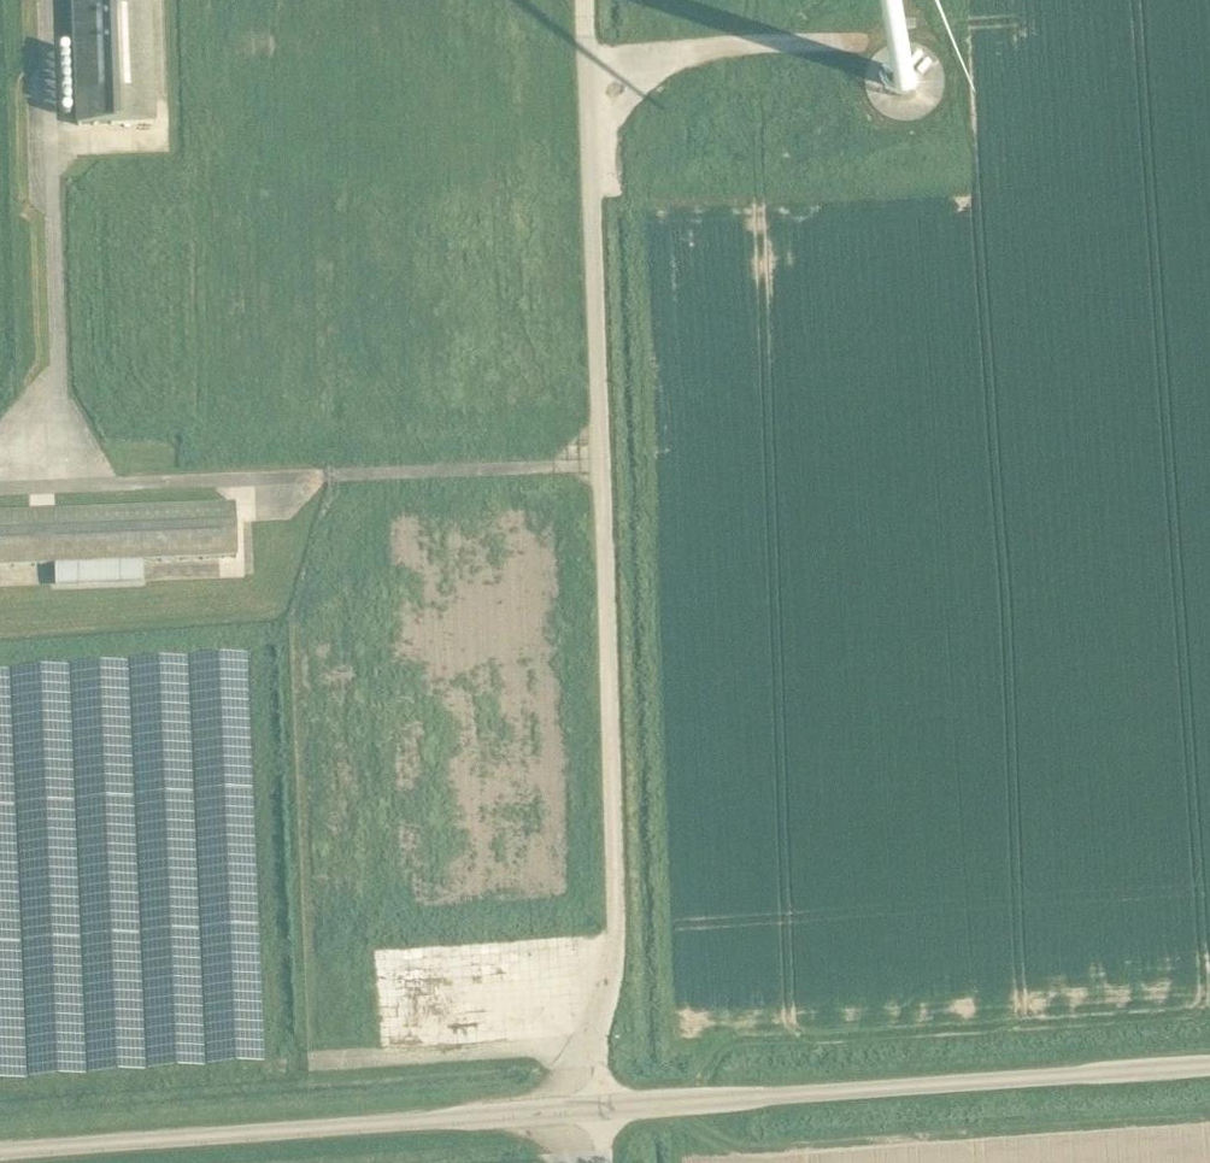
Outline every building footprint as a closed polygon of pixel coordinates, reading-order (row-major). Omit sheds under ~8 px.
[(78,124),(153,121),(148,0),(73,0),(78,124)] [(236,556),(234,506),(0,516),(0,566),(236,556)]
